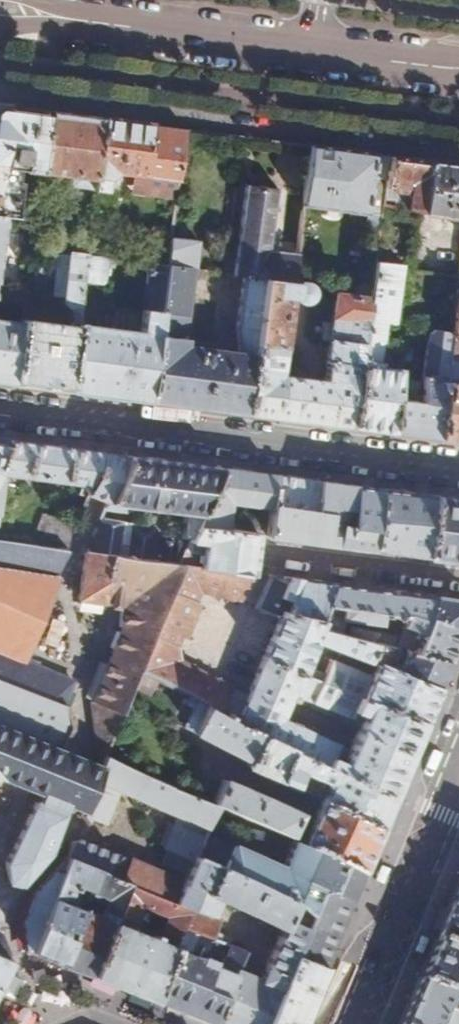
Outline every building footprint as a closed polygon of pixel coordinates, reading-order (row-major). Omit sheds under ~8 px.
[(46,111),(16,107),(0,105),(0,214),(5,214),(12,215),(19,166),(39,169),(46,111)] [(96,185),(104,118),(75,114),(46,111),(39,169),(74,173),(73,183),(96,185)] [(180,178),(186,129),(145,123),(104,118),(96,185),(95,187),(107,189),(108,184),(116,170),(180,178)] [(382,207),(389,155),(349,150),(310,145),(303,202),(364,211),(365,209),(381,212),(382,207)] [(420,212),(428,160),(408,158),(389,155),(382,207),(420,212)] [(428,160),(420,212),(458,218),(458,164),(451,163),(428,160)] [(199,406),(248,412),(265,278),(293,282),(303,202),(277,199),(280,177),(267,175),(266,178),(257,177),(257,181),(246,179),(234,276),(243,278),(237,325),(240,351),(185,345),(198,241),(172,238),(168,263),(150,399),(199,406)] [(38,385),(71,389),(79,323),(84,281),(87,253),(88,251),(70,249),(62,300),(65,303),(68,305),(73,307),(72,324),(21,318),(21,321),(13,381),(38,385)] [(372,428),(391,431),(399,376),(399,370),(379,367),(383,340),(384,340),(386,322),(394,323),(401,264),(385,261),(386,252),(376,251),(369,301),(352,425),(372,428)] [(113,265),(115,256),(87,253),(84,281),(100,283),(103,283),(105,281),(107,264),(113,265)] [(107,394),(150,399),(168,263),(150,261),(140,330),(79,323),(71,389),(107,394)] [(309,420),(352,425),(369,301),(336,296),(333,323),(327,322),(325,339),(331,340),(325,379),(281,373),(291,296),(292,295),(295,295),(300,298),(307,300),(310,298),(311,296),(312,291),(311,287),(307,284),(293,282),(265,278),(248,412),(309,420)] [(14,304),(23,305),(25,287),(16,285),(14,304)] [(22,313),(23,305),(14,304),(0,302),(0,310),(22,313)] [(13,381),(21,321),(0,318),(0,380),(13,381)] [(416,328),(405,327),(400,365),(411,356),(416,328)] [(415,434),(438,437),(446,381),(448,367),(453,334),(453,331),(432,328),(430,329),(424,380),(399,376),(391,431),(415,434)] [(448,367),(458,369),(458,335),(453,334),(448,367)] [(446,381),(438,437),(458,439),(458,383),(446,381)] [(106,452),(56,446),(7,440),(0,456),(0,511),(4,473),(82,483),(78,494),(89,495),(106,452)] [(108,498),(126,455),(106,452),(89,495),(108,498)] [(173,461),(126,455),(108,498),(103,510),(128,514),(128,513),(133,513),(134,505),(183,512),(179,563),(182,563),(198,524),(221,467),(173,461)] [(249,470),(221,467),(198,524),(226,528),(230,502),(273,508),(277,474),(249,470)] [(299,477),(277,474),(273,508),(318,515),(322,480),(299,477)] [(272,515),(270,535),(372,549),(380,487),(350,483),(322,480),(318,515),(273,508),(272,515)] [(409,491),(380,487),(372,549),(428,557),(437,494),(409,491)] [(437,494),(428,557),(458,562),(458,497),(437,494)] [(251,532),(257,533),(270,535),(272,515),(253,513),(251,532)] [(43,514),(32,545),(67,551),(77,527),(43,514)] [(87,551),(169,561),(169,551),(154,549),(155,530),(134,527),(134,525),(99,520),(87,551)] [(226,528),(198,524),(182,563),(195,565),(196,554),(203,555),(203,567),(252,575),(253,571),(257,533),(251,532),(226,528)] [(58,575),(68,551),(67,551),(32,545),(0,541),(0,568),(58,575)] [(93,703),(101,764),(105,756),(132,687),(139,671),(182,563),(179,563),(169,561),(87,551),(85,550),(78,599),(121,607),(120,630),(93,703)] [(199,589),(240,600),(252,575),(203,567),(195,565),(182,563),(139,671),(159,681),(197,700),(295,749),(392,798),(424,721),(429,708),(437,688),(377,665),(372,677),(331,660),(325,674),(306,667),(315,642),(368,662),(374,641),(347,633),(340,631),(320,625),(322,618),(294,612),(287,611),(285,619),(279,617),(247,695),(234,690),(177,659),(173,647),(179,634),(186,636),(199,605),(193,603),(199,589)] [(58,575),(0,568),(0,653),(22,662),(58,575)] [(279,617),(285,619),(287,611),(283,610),(285,599),(296,601),(294,612),(322,618),(320,625),(340,631),(344,617),(380,624),(381,613),(407,618),(396,647),(448,663),(458,635),(458,600),(272,574),(256,607),(279,617)] [(349,625),(347,633),(374,641),(388,645),(390,636),(349,625)] [(437,688),(448,663),(396,647),(388,645),(374,641),(368,662),(377,665),(437,688)] [(64,706),(73,683),(22,662),(0,653),(0,681),(64,706)] [(159,681),(139,671),(132,687),(151,696),(159,681)] [(65,752),(70,739),(73,728),(68,708),(64,706),(0,681),(0,725),(65,752)] [(281,781),(295,749),(197,700),(185,727),(248,759),(248,765),(250,766),(281,781)] [(9,883),(18,888),(48,855),(67,805),(86,760),(65,752),(0,725),(0,777),(43,795),(37,803),(41,808),(3,865),(9,883)] [(387,811),(392,798),(295,749),(281,781),(294,787),(300,772),(329,786),(323,800),(380,827),(387,811)] [(100,766),(82,812),(80,815),(105,824),(119,790),(178,815),(163,847),(165,848),(192,860),(194,857),(216,806),(185,792),(105,756),(101,764),(100,766)] [(86,760),(67,805),(82,812),(100,766),(86,760)] [(373,844),(380,827),(323,800),(313,824),(303,820),(304,816),(224,779),(229,769),(215,762),(211,774),(195,766),(185,792),(216,806),(363,871),(373,844)] [(304,791),(323,800),(329,786),(300,772),(294,787),(304,791)] [(296,954),(323,966),(339,928),(354,891),(358,881),(363,871),(216,806),(194,857),(247,880),(288,900),(310,919),(296,954)] [(185,927),(212,938),(222,943),(230,946),(232,941),(214,932),(219,919),(210,915),(213,907),(217,899),(280,928),(259,978),(251,974),(231,1023),(267,1023),(296,954),(310,919),(288,900),(247,880),(194,857),(192,860),(187,873),(185,876),(183,881),(80,840),(70,844),(66,856),(99,870),(131,883),(192,908),(185,927)] [(160,861),(187,873),(192,860),(165,848),(160,861)] [(33,953),(66,856),(36,889),(22,923),(27,950),(26,950),(27,955),(33,953)] [(48,959),(62,965),(83,911),(72,907),(74,903),(70,897),(75,884),(91,890),(99,870),(66,856),(33,953),(48,959)] [(316,871),(307,867),(302,878),(311,882),(316,871)] [(75,970),(93,977),(131,883),(99,870),(91,890),(86,905),(92,907),(94,903),(99,905),(95,916),(83,911),(62,965),(75,970)] [(185,927),(192,908),(131,883),(93,977),(121,988),(155,1002),(185,927)] [(450,908),(458,912),(458,887),(450,908)] [(438,940),(458,948),(458,912),(450,908),(446,920),(438,940)] [(155,1002),(174,1009),(198,1019),(211,1023),(216,1023),(237,968),(243,951),(230,946),(222,943),(220,948),(227,951),(220,967),(214,965),(215,963),(198,957),(200,952),(206,955),(212,938),(185,927),(155,1002)] [(445,1009),(458,1015),(458,948),(438,940),(430,959),(420,982),(451,994),(445,1009)] [(323,966),(296,954),(267,1023),(299,1023),(309,1002),(323,966)] [(216,1023),(231,1023),(251,974),(245,972),(237,968),(216,1023)] [(445,1009),(451,994),(420,982),(403,1023),(439,1023),(445,1009)] [(439,1023),(458,1023),(458,1015),(445,1009),(439,1023)]
